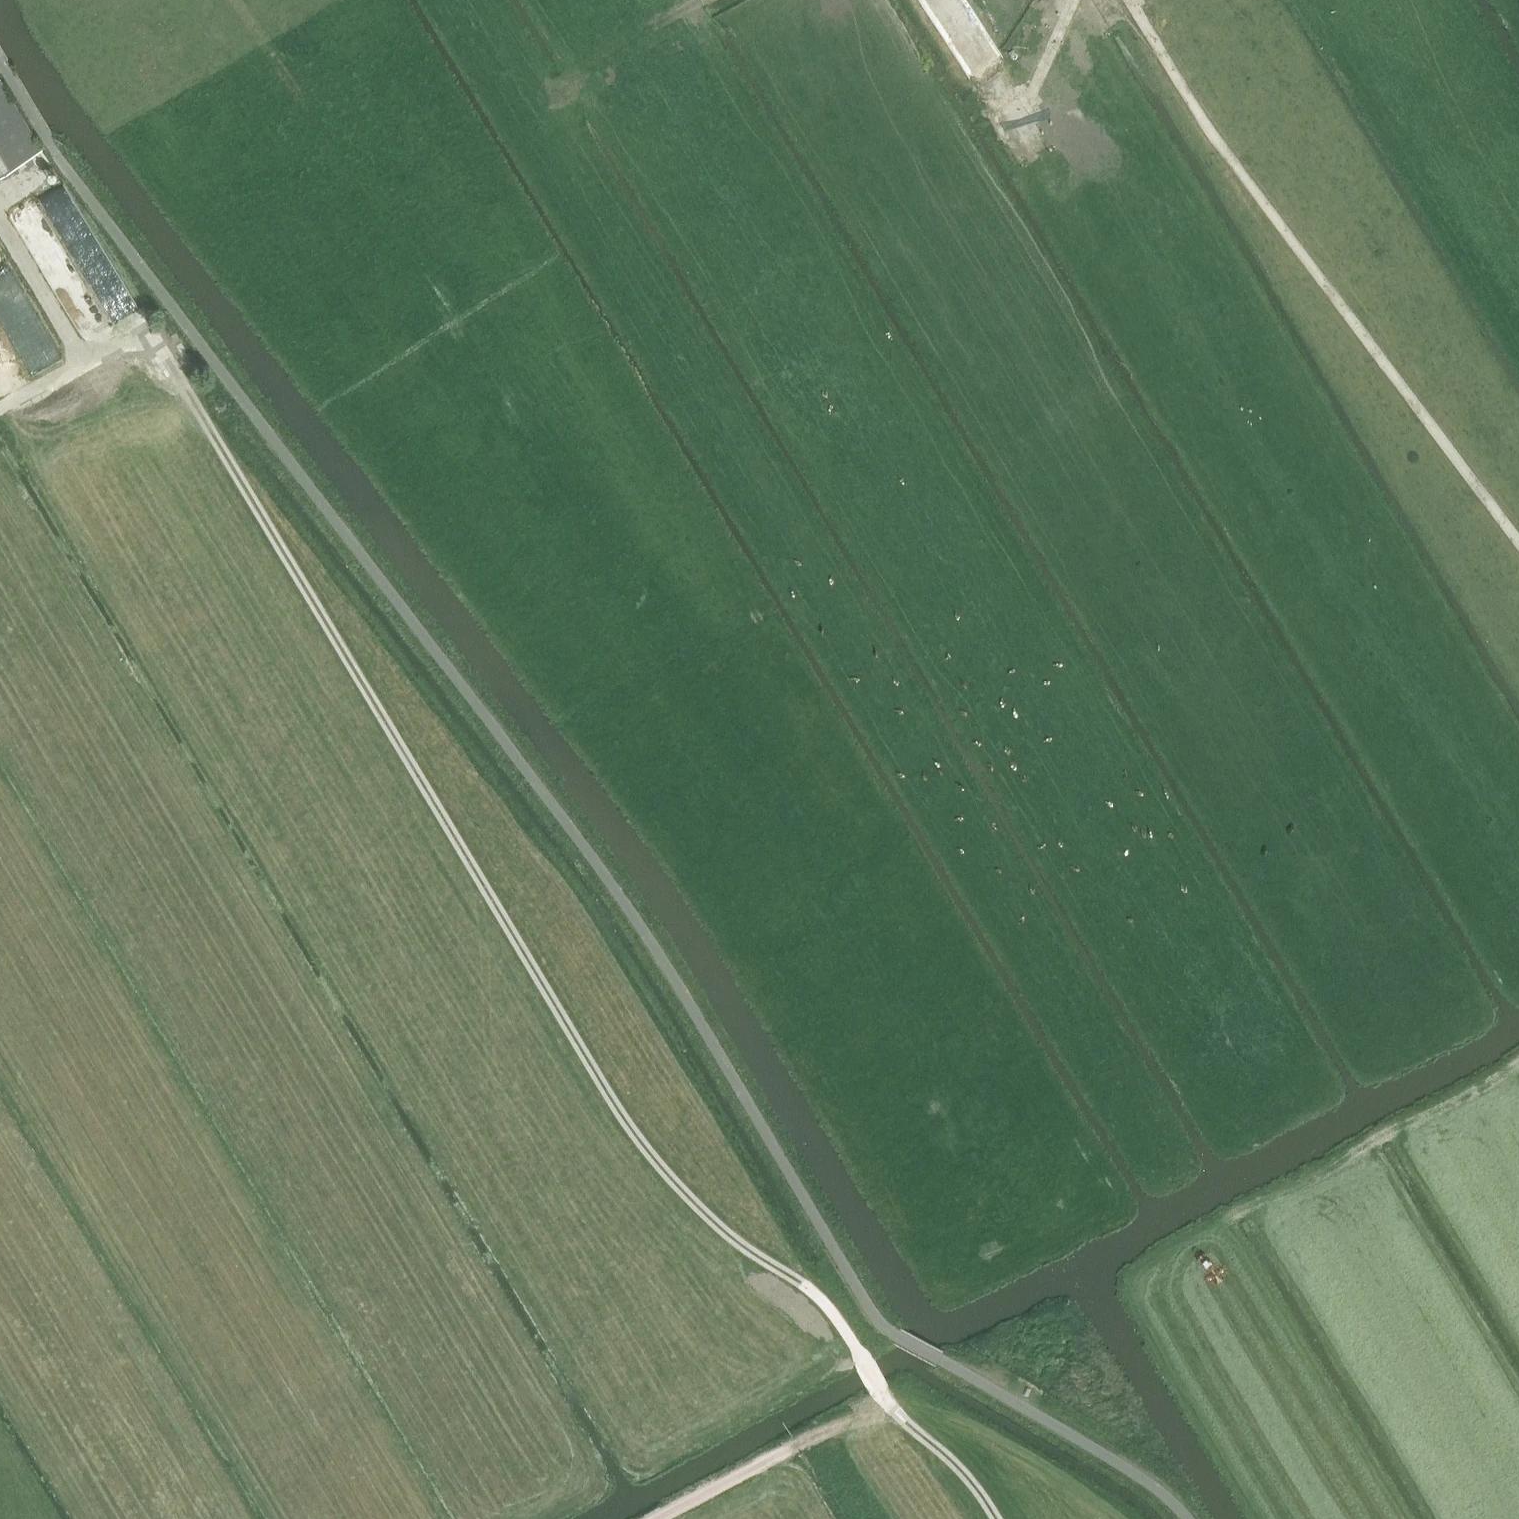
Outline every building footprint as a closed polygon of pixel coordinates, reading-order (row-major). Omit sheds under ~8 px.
[(41,148),(0,80),(0,172),(41,148)]
